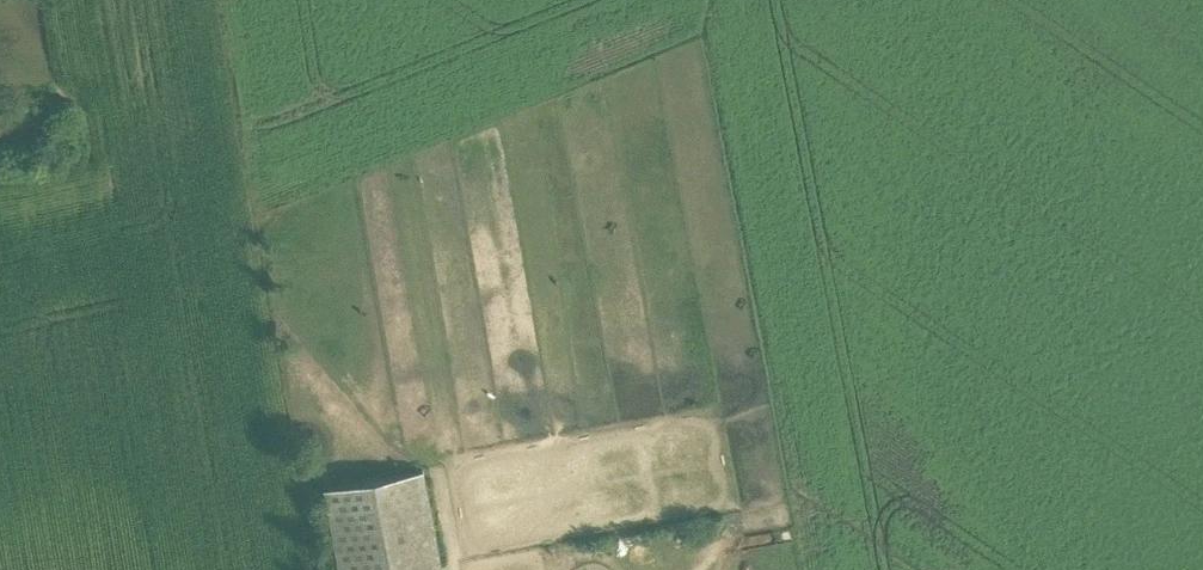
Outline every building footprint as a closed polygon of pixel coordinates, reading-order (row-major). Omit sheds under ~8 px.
[(423,471),(324,489),(338,569),(441,569),(423,471)]
